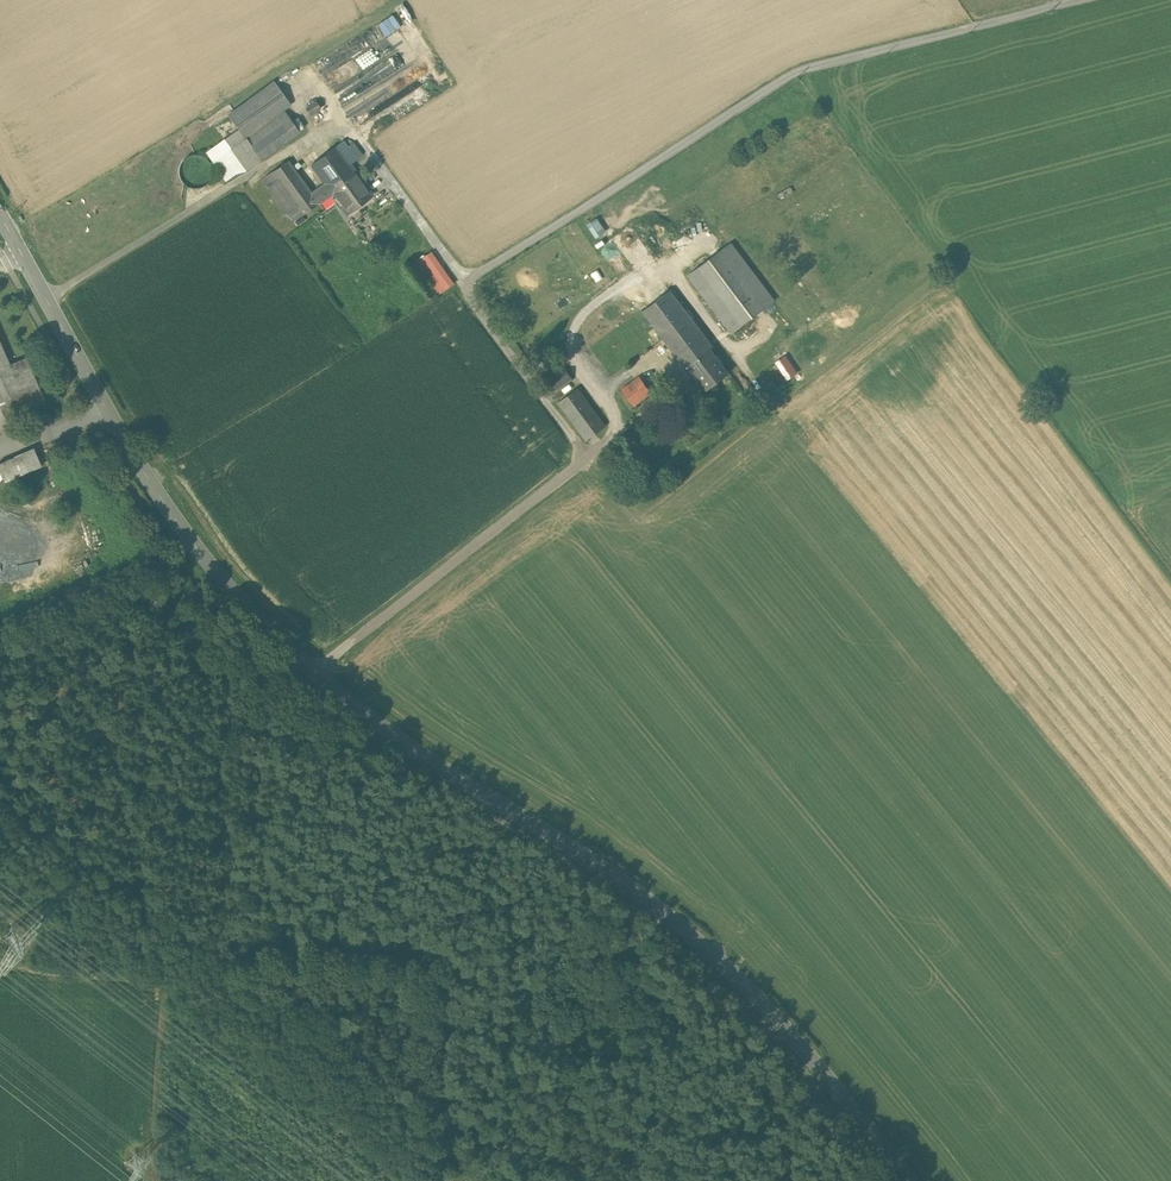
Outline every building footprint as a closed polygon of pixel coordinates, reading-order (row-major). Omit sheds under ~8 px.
[(367,52),(325,76),(330,84),(332,83),(350,116),(391,93),(386,85),(384,86),(380,78),(407,63),(398,48),(384,56),(377,44),(366,51),(367,52)] [(275,85),(229,116),(240,132),(209,153),(231,185),(302,136),(285,113),(292,109),(275,85)] [(310,103),(306,112),(315,115),(319,106),(310,103)] [(345,143),(312,168),(325,186),(334,200),(350,220),(375,201),(351,169),(365,158),(355,145),(349,149),(345,143)] [(290,162),(266,178),(272,187),(269,189),(294,227),(334,200),(325,186),(311,195),(290,162)] [(587,221),(593,237),(604,232),(598,217),(587,221)] [(732,245),(690,276),(734,336),(776,305),(732,245)] [(434,254),(416,266),(437,298),(455,287),(434,254)] [(673,296),(647,316),(709,397),(735,377),(673,296)] [(625,327),(583,359),(602,384),(645,353),(625,327)] [(11,371),(1,348),(0,348),(0,408),(7,423),(30,412),(29,412),(47,404),(27,363),(11,371)] [(783,380),(795,375),(787,353),(774,358),(783,380)] [(552,394),(571,376),(558,361),(538,379),(552,394)] [(618,392),(629,403),(657,376),(645,365),(618,392)] [(579,389),(560,404),(590,444),(610,429),(579,389)] [(0,470),(0,486),(1,489),(44,471),(37,454),(0,470)]
